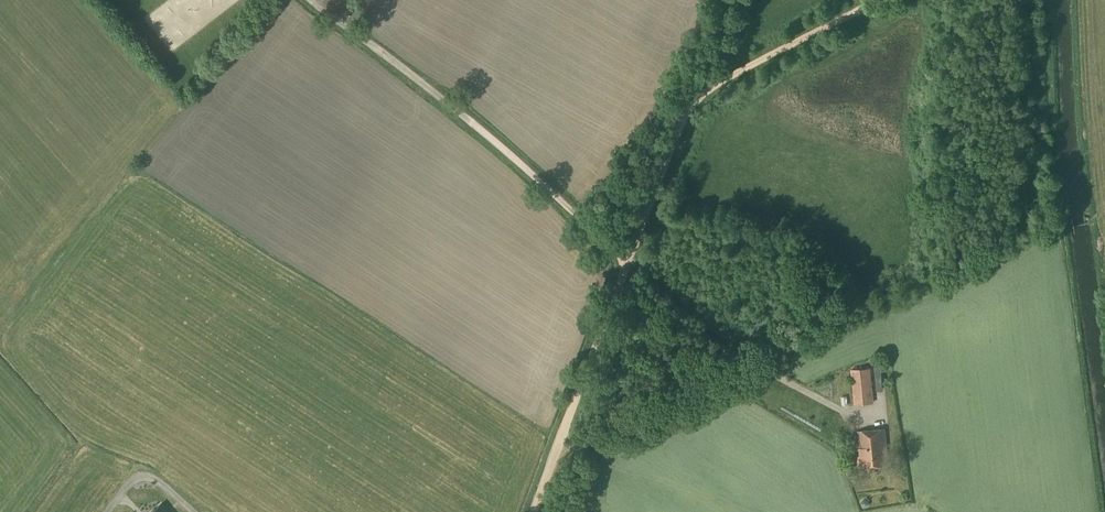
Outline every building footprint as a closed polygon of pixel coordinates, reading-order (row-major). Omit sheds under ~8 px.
[(881,366),(874,366),(876,390),(883,389),(881,366)] [(873,403),(869,368),(861,369),(852,370),(855,405),(864,404),(873,403)] [(833,440),(850,445),(854,431),(837,425),(833,440)] [(859,467),(888,465),(885,429),(858,431),(860,456),(858,456),(859,467)] [(161,504),(151,511),(168,511),(161,504)]
